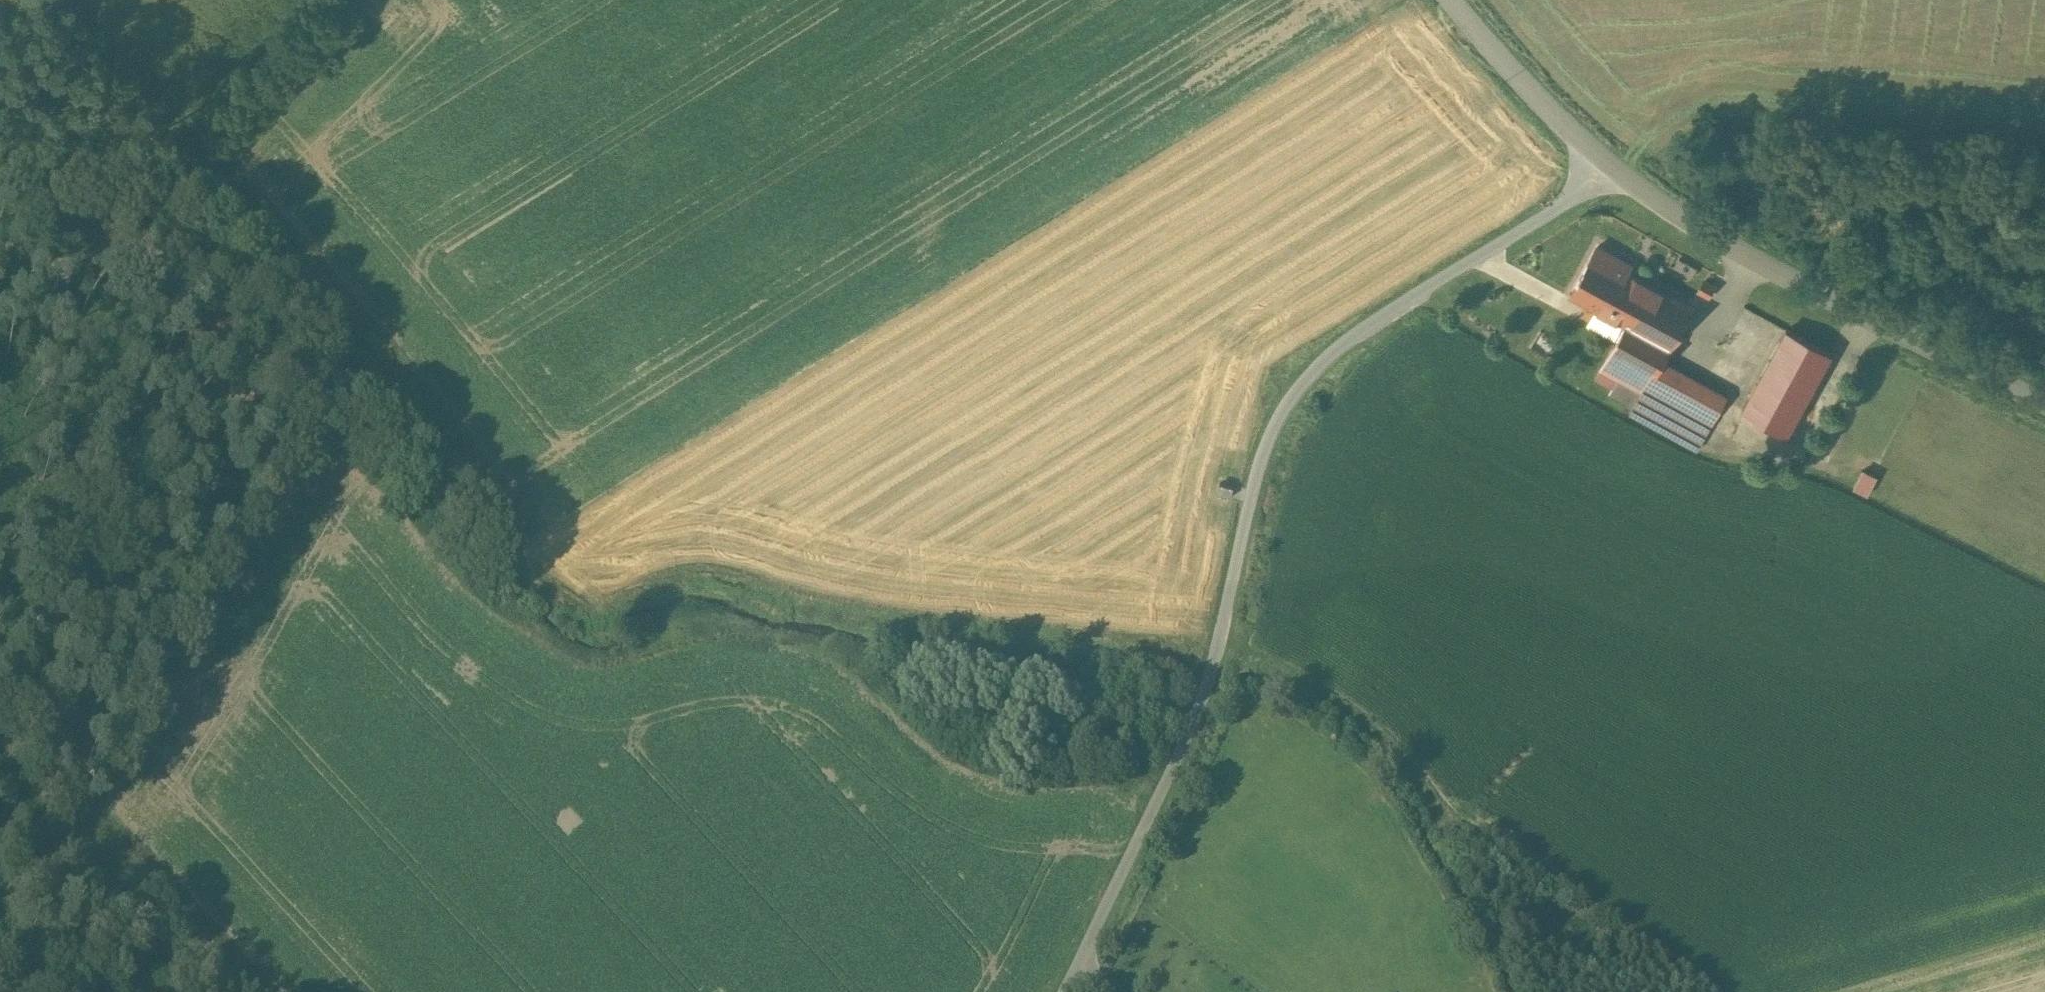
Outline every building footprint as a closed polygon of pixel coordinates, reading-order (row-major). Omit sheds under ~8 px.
[(1618,255),(1598,244),(1572,291),(1623,319),(1644,279),(1614,263),(1618,255)] [(1644,279),(1623,319),(1626,321),(1601,367),(1641,389),(1630,410),(1698,447),(1709,427),(1656,397),(1673,366),(1660,358),(1690,304),(1644,279)] [(1786,328),(1742,408),(1786,432),(1830,352),(1786,328)] [(1726,395),(1673,366),(1656,397),(1709,427),(1726,395)] [(1876,493),(1885,472),(1869,465),(1860,487),(1876,493)] [(1220,481),(1218,492),(1231,495),(1234,484),(1220,481)]
